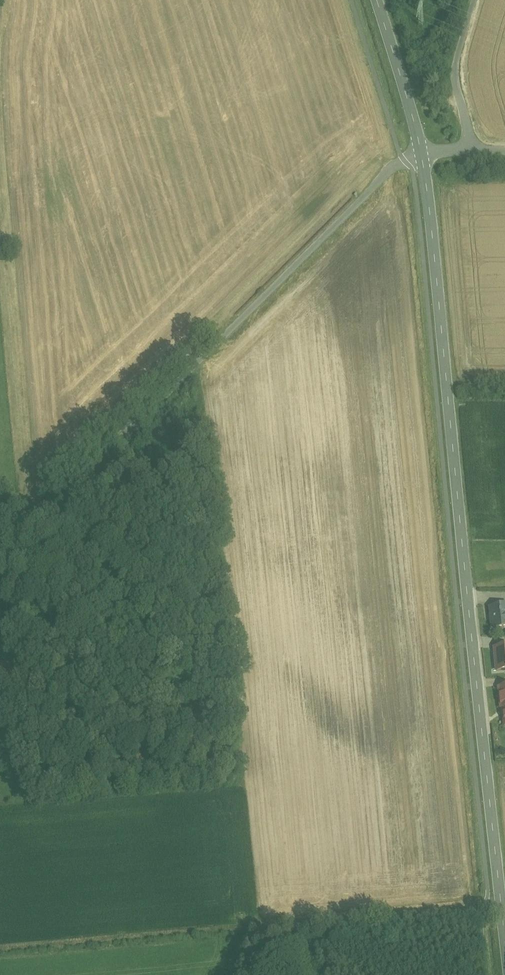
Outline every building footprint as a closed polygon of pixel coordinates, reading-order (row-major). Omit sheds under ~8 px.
[(491,608),(493,630),(504,629),(504,606),(491,608)] [(495,648),(497,671),(504,670),(504,647),(495,648)]
